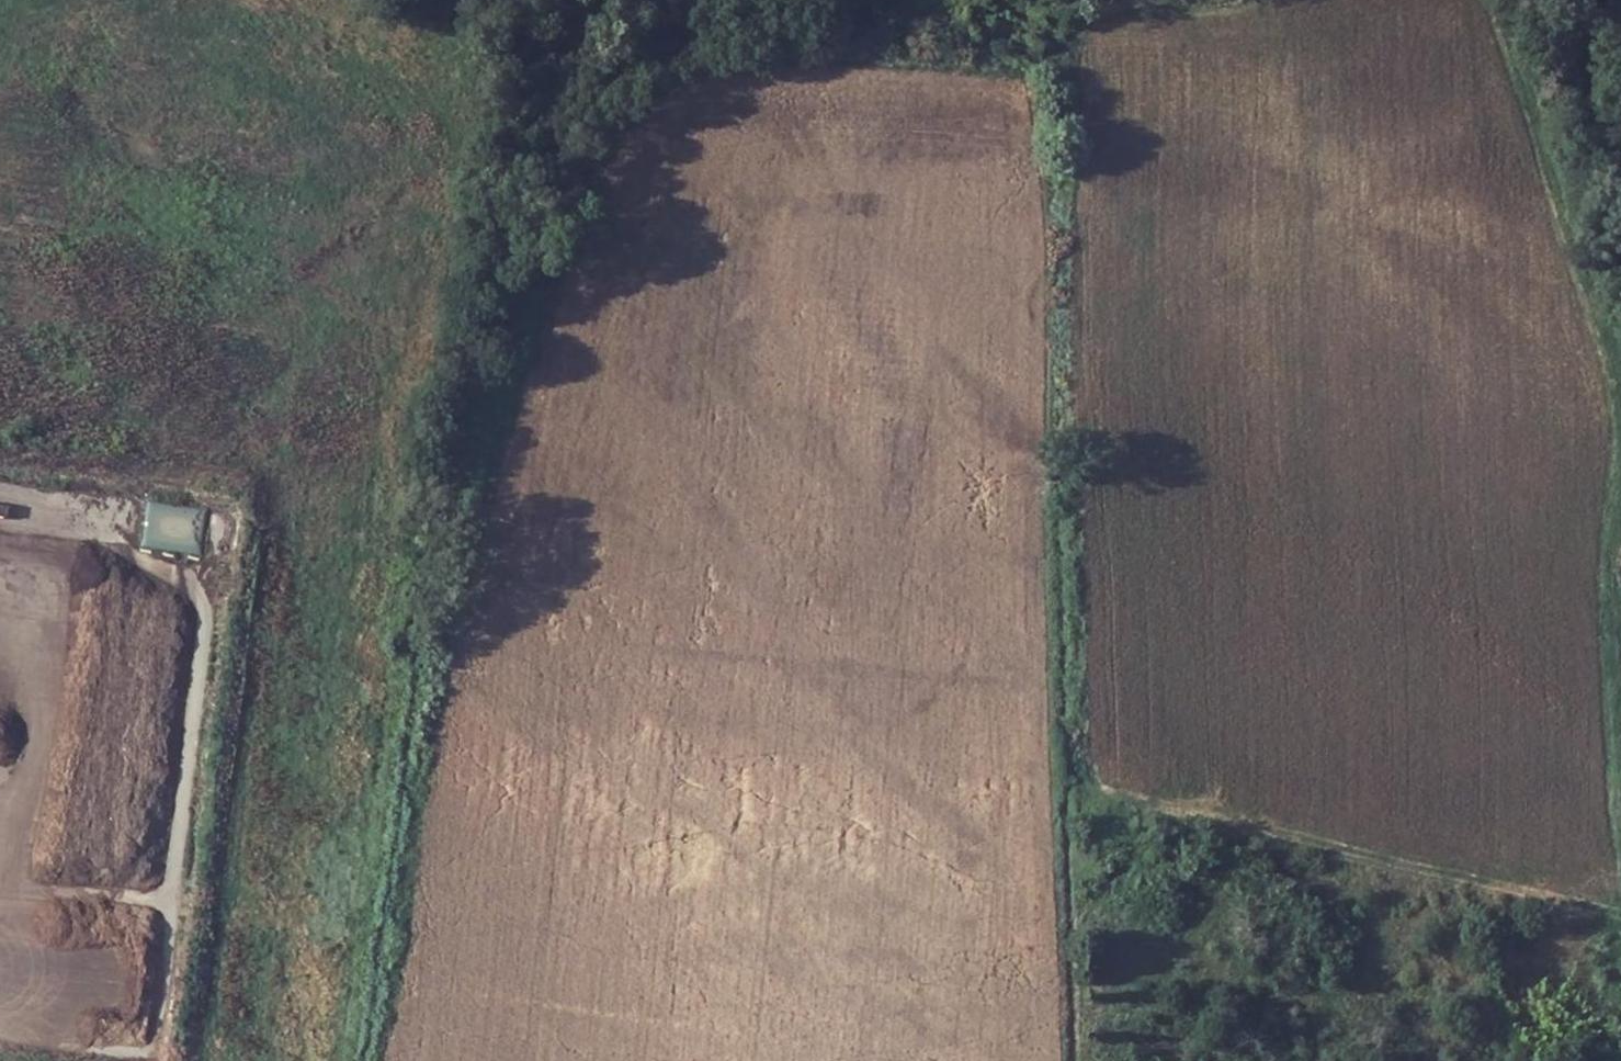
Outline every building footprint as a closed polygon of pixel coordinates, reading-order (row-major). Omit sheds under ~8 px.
[(145,543),(202,552),(208,508),(151,500),(145,543)]
